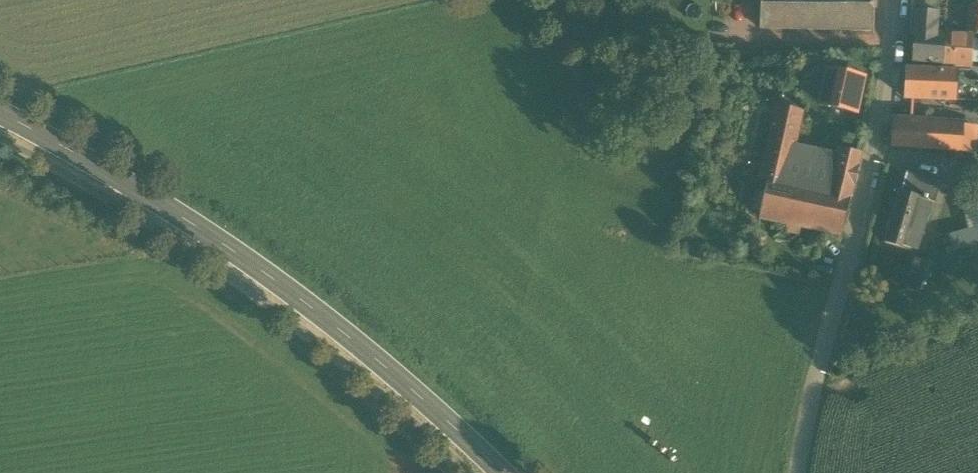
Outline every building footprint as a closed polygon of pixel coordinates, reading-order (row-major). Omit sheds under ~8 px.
[(780,29),(777,0),(760,0),(760,29),(780,29)] [(873,0),(777,0),(780,29),(873,31),(873,0)] [(943,64),(945,35),(935,34),(937,0),(912,0),(909,34),(915,35),(914,62),(943,64)] [(977,32),(977,7),(971,7),(969,32),(977,32)] [(971,36),(945,35),(943,64),(970,65),(971,36)] [(905,99),(956,101),(957,70),(906,68),(905,99)] [(862,77),(828,70),(821,104),(855,112),(862,77)] [(957,70),(956,101),(972,101),(977,101),(977,80),(969,80),(970,70),(957,70)] [(770,146),(792,151),(794,144),(801,113),(778,108),(770,146)] [(891,146),(973,152),(974,128),(893,122),(891,146)] [(830,191),(838,154),(794,144),(792,151),(785,181),(830,191)] [(838,233),(842,234),(860,153),(858,152),(839,149),(838,154),(830,191),(785,181),(792,151),(770,146),(763,178),(767,180),(759,217),(838,233)] [(909,167),(906,179),(930,187),(926,200),(931,201),(934,202),(942,178),(909,167)] [(902,192),(926,200),(930,187),(906,179),(902,192)] [(884,243),(915,253),(931,201),(926,200),(902,192),(901,191),(884,243)] [(970,229),(977,226),(977,210),(966,213),(970,229)] [(977,244),(977,226),(970,229),(958,233),(963,248),(977,244)] [(953,251),(963,248),(958,233),(948,235),(953,251)]
